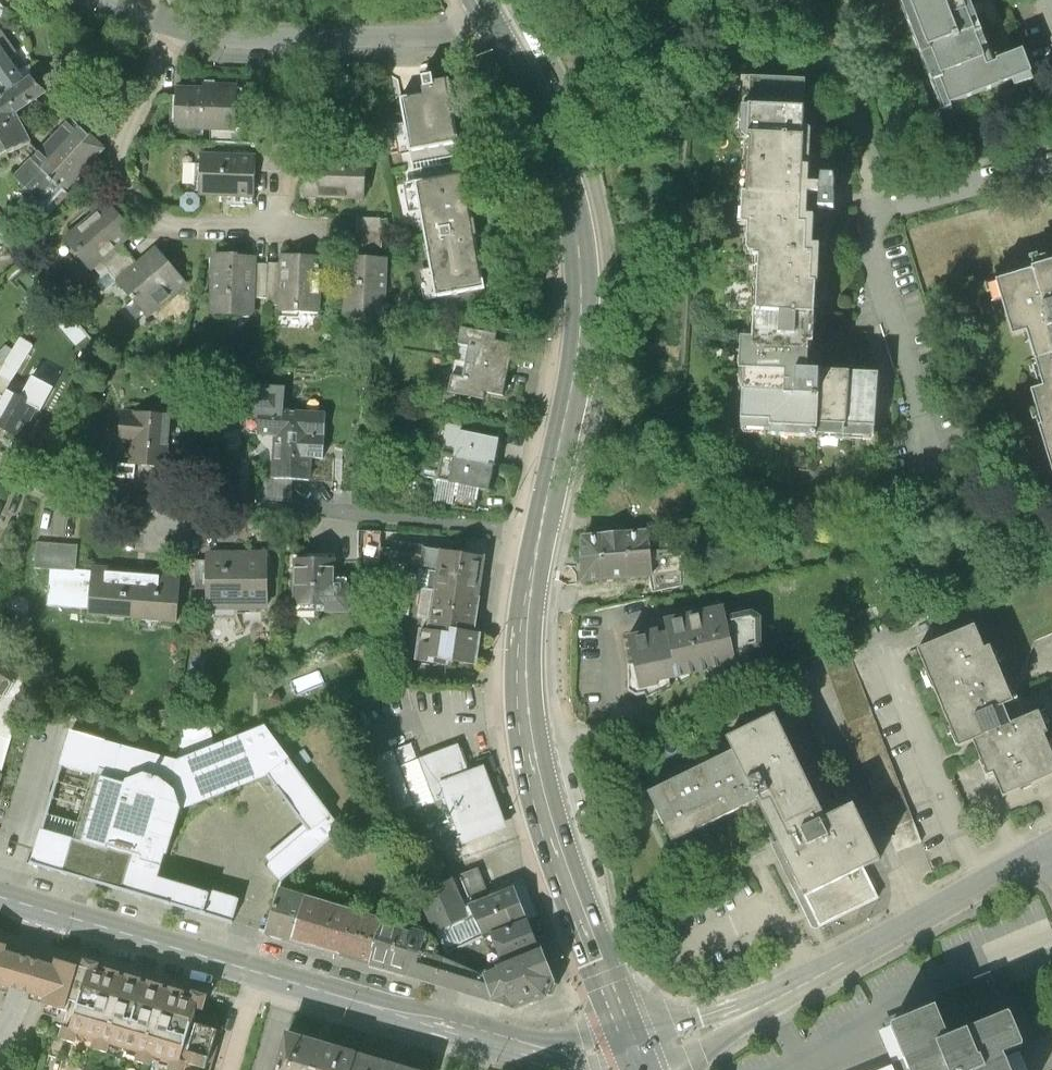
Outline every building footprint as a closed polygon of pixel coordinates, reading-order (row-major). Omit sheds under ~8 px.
[(951,105),(1013,82),(1015,88),(1034,81),(1031,74),(1033,74),(1025,54),(998,64),(999,66),(995,68),(970,0),(900,0),(933,88),(943,114),(953,110),(951,105)] [(20,86),(12,75),(16,72),(6,58),(15,51),(0,31),(0,101),(20,86)] [(425,94),(400,100),(410,153),(459,144),(448,83),(433,85),(432,76),(423,78),(425,94)] [(20,86),(0,101),(0,157),(31,144),(14,114),(46,92),(32,78),(20,86)] [(804,83),(740,81),(739,109),(738,138),(745,139),(740,226),(749,227),(747,255),(753,256),(751,306),(749,341),(743,342),(741,371),(745,372),(743,426),(772,428),(771,437),(811,438),(843,440),(843,431),(872,433),(875,377),(815,373),(803,373),(805,343),(811,343),(813,309),(816,257),(809,257),(811,228),(804,227),(805,196),(819,196),(818,210),(833,212),(834,194),(833,179),(821,178),(819,185),(806,184),(808,140),(801,140),(803,110),(804,83)] [(238,93),(179,91),(178,127),(236,130),(238,93)] [(72,119),(16,179),(47,210),(54,203),(58,207),(68,196),(64,192),(103,150),(72,119)] [(253,197),(254,160),(203,158),(201,196),(253,197)] [(304,158),(303,197),(363,199),(364,160),(304,158)] [(464,174),(416,183),(436,298),(484,290),(464,174)] [(134,233),(109,204),(66,239),(91,269),(100,261),(120,244),(134,233)] [(386,243),(387,218),(361,217),(361,242),(386,243)] [(137,264),(120,244),(100,261),(117,281),(137,264)] [(185,282),(157,248),(137,264),(117,281),(145,316),(185,282)] [(254,258),(211,257),(209,314),(252,316),(253,299),(254,264),(254,258)] [(322,259),(283,257),(283,265),(281,306),(281,311),(320,313),(322,259)] [(388,260),(346,259),(344,308),(386,310),(388,260)] [(268,265),(254,264),(253,299),(266,299),(268,265)] [(995,284),(1000,302),(1012,339),(1026,335),(1035,364),(1051,359),(1051,264),(1031,270),(1032,272),(995,284)] [(283,265),(268,265),(266,299),(266,306),(281,306),(283,265)] [(467,363),(507,372),(513,346),(496,342),(497,336),(462,329),(458,345),(471,348),(467,363)] [(384,351),(380,370),(390,372),(394,353),(384,351)] [(0,374),(0,376),(11,382),(24,360),(12,353),(4,367),(0,374)] [(1035,364),(1043,391),(1032,394),(1042,429),(1038,430),(1051,476),(1051,359),(1035,364)] [(501,398),(507,372),(467,363),(464,380),(455,378),(451,394),(483,400),(484,394),(501,398)] [(282,412),(284,391),(243,388),(242,416),(259,417),(260,411),(282,412)] [(6,392),(0,403),(0,427),(20,437),(36,408),(6,392)] [(259,417),(259,435),(276,435),(286,436),(287,412),(282,412),(260,411),(259,417)] [(325,415),(287,412),(286,436),(276,435),(274,479),(290,479),(309,480),(310,458),(323,459),(325,415)] [(170,418),(125,413),(122,442),(135,443),(133,465),(166,468),(170,418)] [(480,424),(478,437),(499,442),(501,428),(480,424)] [(442,456),(444,456),(455,458),(460,433),(462,428),(449,425),(442,456)] [(455,458),(494,466),(499,442),(478,437),(460,433),(455,458)] [(210,446),(193,450),(200,478),(217,474),(210,446)] [(489,492),(494,466),(455,458),(444,456),(440,482),(480,490),(489,492)] [(274,479),(259,478),(257,499),(290,503),(290,479),(274,479)] [(480,490),(440,482),(435,503),(452,506),(452,508),(476,512),(480,490)] [(649,531),(579,535),(581,558),(650,553),(649,531)] [(34,567),(48,569),(76,572),(78,546),(36,542),(34,567)] [(441,552),(423,549),(422,558),(393,553),(391,562),(412,565),(409,585),(423,588),(434,590),(441,552)] [(683,551),(650,553),(651,576),(652,591),(685,583),(683,551)] [(441,552),(434,590),(478,597),(485,559),(441,552)] [(650,553),(581,558),(582,579),(651,576),(650,553)] [(266,557),(208,557),(208,609),(266,610),(266,557)] [(335,557),(296,558),(297,608),(348,607),(348,581),(334,581),(335,557)] [(76,572),(48,569),(47,585),(63,586),(62,602),(88,604),(92,572),(76,572)] [(143,577),(92,572),(88,604),(88,615),(175,623),(179,577),(143,573),(143,577)] [(418,617),(430,619),(434,590),(423,588),(418,617)] [(430,619),(427,634),(448,637),(449,632),(472,636),(478,597),(434,590),(430,619)] [(657,628),(626,635),(639,687),(736,665),(733,652),(760,646),(760,617),(748,612),(725,617),(722,606),(663,619),(666,632),(659,633),(657,628)] [(917,652),(958,749),(972,743),(982,763),(986,761),(1002,797),(1051,775),(1051,763),(1040,737),(1045,735),(1036,715),(1010,726),(1003,707),(1011,703),(994,664),(989,667),(972,630),(917,652)] [(427,634),(422,633),(418,662),(472,665),(476,636),(472,636),(449,632),(448,637),(427,634)] [(845,644),(821,653),(897,851),(921,842),(845,644)] [(0,658),(0,692),(4,694),(6,696),(22,673),(0,658)] [(0,707),(0,736),(11,739),(29,678),(22,673),(6,696),(4,694),(0,707)] [(729,739),(735,752),(759,799),(780,845),(796,877),(821,926),(878,897),(863,868),(881,859),(853,805),(826,820),(776,717),(729,739)] [(268,867),(268,869),(269,870),(280,883),(343,830),(265,727),(177,761),(132,749),(106,742),(71,732),(55,784),(41,831),(31,866),(204,916),(213,888),(192,882),(190,888),(156,878),(159,865),(160,866),(164,855),(166,856),(179,810),(266,776),(304,826),(266,858),(270,862),(269,863),(268,864),(268,866),(268,867)] [(1,775),(11,739),(0,736),(0,775),(1,775)] [(457,746),(422,759),(399,767),(413,806),(414,806),(416,811),(415,811),(418,820),(428,847),(430,851),(460,840),(488,831),(474,791),(467,772),(457,746)] [(393,751),(367,760),(377,781),(386,788),(396,812),(413,806),(399,767),(393,751)] [(650,793),(673,841),(693,831),(739,808),(759,799),(735,752),(650,793)] [(507,828),(484,766),(467,772),(474,791),(488,831),(460,840),(462,845),(489,835),(507,828)] [(413,806),(396,812),(402,827),(418,820),(415,811),(416,811),(414,806),(413,806)] [(402,827),(412,853),(428,847),(418,820),(402,827)] [(428,847),(412,853),(421,876),(433,872),(426,853),(430,851),(428,847)] [(488,900),(475,869),(450,880),(463,911),(488,900)] [(418,893),(435,931),(467,919),(463,911),(450,880),(418,893)] [(215,888),(213,888),(204,916),(231,924),(238,900),(214,892),(215,888)] [(435,931),(447,955),(458,950),(484,938),(528,921),(515,889),(488,900),(463,911),(467,919),(435,931)] [(307,899),(278,890),(265,934),(293,942),(307,899)] [(354,912),(307,899),(293,942),(340,955),(354,912)] [(384,921),(354,912),(340,955),(370,964),(384,921)] [(432,935),(384,921),(370,964),(493,1001),(485,978),(464,969),(436,956),(438,948),(432,935)] [(464,969),(485,978),(499,973),(496,966),(538,949),(528,921),(484,938),(458,950),(465,966),(464,969)] [(0,944),(0,983),(21,990),(48,997),(45,1006),(68,1013),(72,1002),(79,1004),(86,982),(80,980),(84,969),(58,961),(56,969),(29,961),(3,953),(5,945),(0,944)] [(499,973),(485,978),(493,1001),(514,1008),(545,995),(547,995),(549,995),(554,984),(553,983),(551,981),(538,949),(496,966),(499,973)] [(84,969),(80,980),(86,982),(79,1004),(71,1030),(66,1028),(62,1040),(74,1044),(77,1033),(98,1039),(94,1050),(107,1054),(110,1043),(142,1052),(138,1063),(151,1066),(154,1055),(174,1061),(171,1069),(206,1069),(216,1037),(214,1033),(212,1030),(195,1025),(192,1024),(197,1009),(202,1011),(206,998),(194,995),(192,1000),(183,997),(184,992),(172,988),(170,994),(166,992),(161,991),(163,986),(150,982),(148,987),(139,985),(141,979),(128,976),(127,981),(122,980),(117,978),(119,973),(107,969),(105,975),(84,969)] [(910,1069),(1026,1069),(1019,1052),(1005,1058),(1004,1053),(1023,1045),(1009,1012),(1007,1013),(990,972),(931,997),(935,1006),(891,1024),(910,1069)] [(288,1034),(277,1069),(353,1069),(358,1055),(288,1034)] [(358,1055),(353,1069),(406,1069),(358,1055)]
